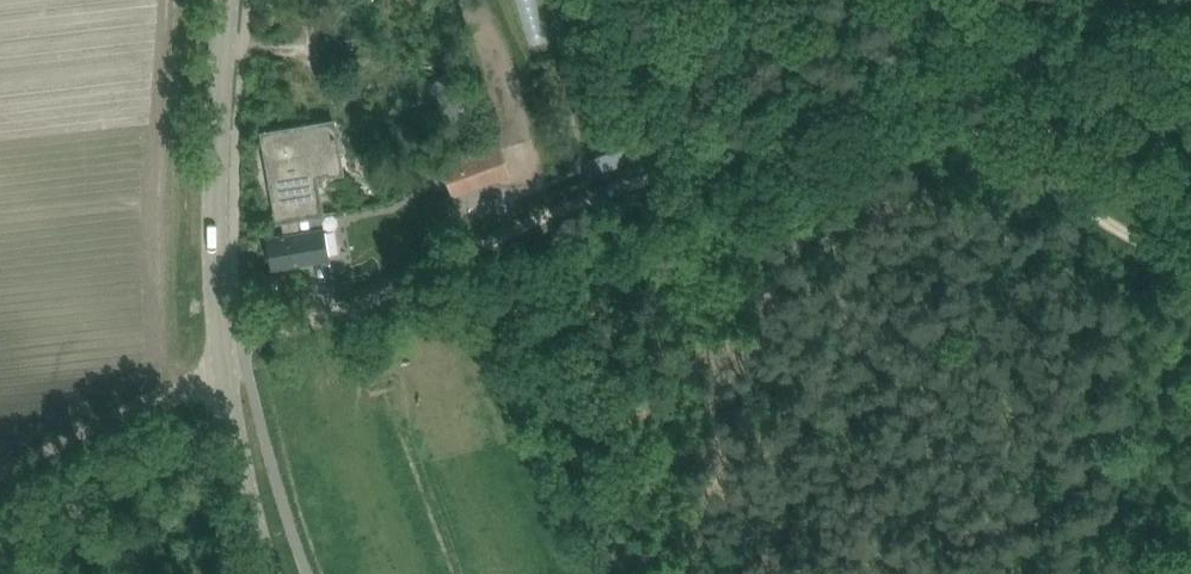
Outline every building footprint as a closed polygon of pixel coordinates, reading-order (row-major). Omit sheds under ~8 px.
[(528,42),(548,37),(540,0),(518,0),(528,42)] [(472,110),(459,85),(442,95),(455,120),(472,110)] [(608,106),(605,94),(588,100),(592,112),(608,106)] [(333,118),(266,131),(267,133),(272,161),(271,161),(272,163),(282,217),(281,217),(281,219),(284,219),(284,221),(323,214),(326,214),(319,174),(332,171),(329,154),(343,152),(344,157),(385,149),(378,118),(334,126),(333,118)] [(631,162),(626,146),(621,134),(617,120),(601,125),(606,139),(610,151),(596,156),(601,172),(631,162)] [(443,164),(454,196),(512,175),(500,143),(443,164)] [(286,233),(267,236),(273,267),(330,257),(323,214),(284,221),(286,233)]
